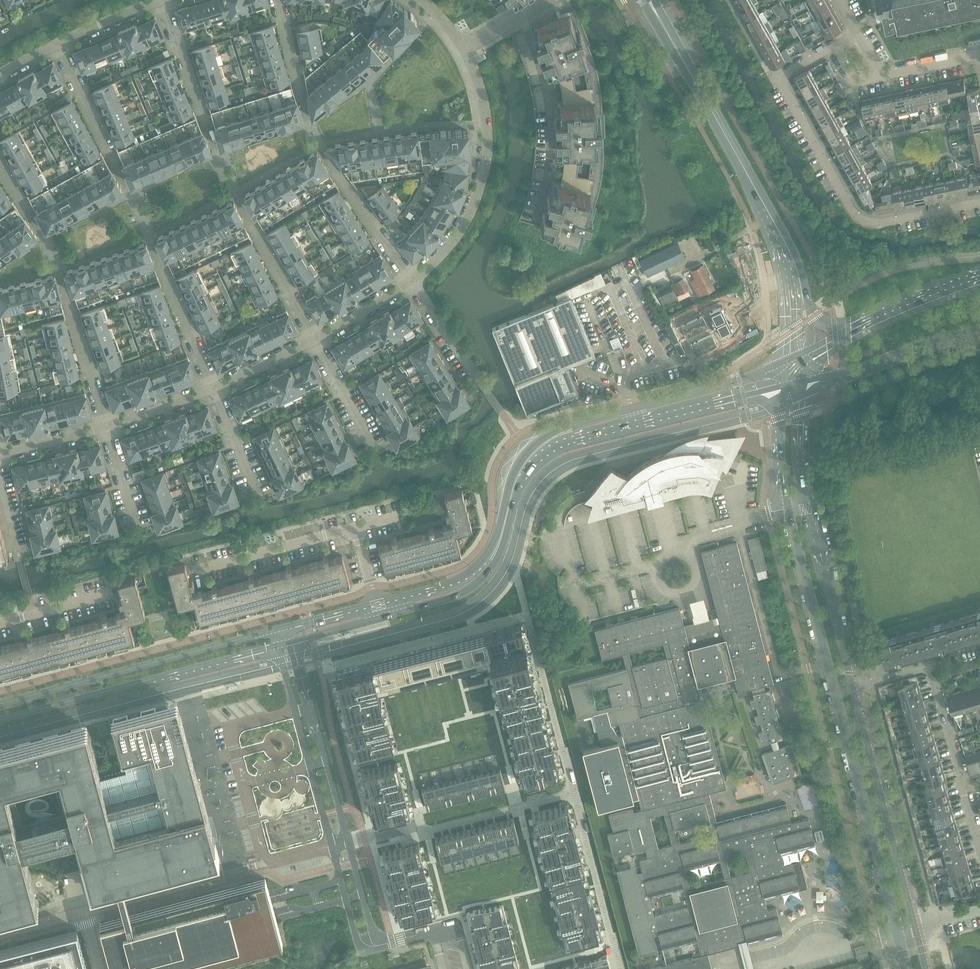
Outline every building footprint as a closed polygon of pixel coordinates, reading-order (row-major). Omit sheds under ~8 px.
[(6,11),(12,8),(10,4),(14,2),(15,4),(23,0),(0,0),(6,11)] [(192,5),(198,25),(212,21),(205,0),(203,0),(197,2),(198,4),(192,5)] [(212,21),(225,16),(220,0),(205,0),(212,21)] [(225,16),(231,15),(239,13),(235,0),(220,0),(225,16)] [(254,11),(253,8),(250,0),(235,0),(239,13),(240,16),(249,14),(248,13),(254,11)] [(346,1),(345,5),(355,8),(358,0),(347,0),(346,1)] [(355,8),(366,12),(367,8),(369,0),(358,0),(355,8)] [(382,22),(380,23),(381,24),(376,31),(376,30),(367,39),(370,43),(377,50),(384,58),(392,49),(393,50),(400,44),(401,43),(404,40),(405,40),(405,39),(409,35),(408,34),(410,32),(410,33),(411,32),(411,33),(416,29),(415,28),(415,27),(419,24),(414,18),(413,17),(414,16),(411,13),(410,14),(409,13),(404,8),(403,8),(398,5),(390,0),(377,19),(382,22)] [(367,8),(378,14),(385,0),(369,0),(367,8)] [(734,3),(740,12),(754,4),(758,2),(758,0),(739,0),(734,3)] [(828,0),(806,0),(805,0),(811,10),(814,8),(828,0)] [(814,8),(819,17),(834,9),(828,0),(814,8)] [(878,12),(884,11),(888,26),(898,24),(899,27),(979,10),(979,0),(875,0),(878,12)] [(501,3),(496,7),(499,12),(505,7),(501,3)] [(754,4),(740,12),(745,22),(760,13),(754,4)] [(192,5),(177,10),(184,29),(198,25),(192,5)] [(819,17),(815,19),(821,29),(839,19),(834,9),(819,17)] [(760,13),(745,22),(750,31),(768,21),(763,12),(760,13)] [(576,32),(574,26),(570,15),(536,27),(540,38),(543,44),(546,53),(549,59),(552,69),(586,56),(582,45),(581,45),(579,39),(583,37),(581,31),(576,32)] [(155,18),(141,24),(149,43),(150,43),(163,37),(155,18)] [(839,19),(821,29),(826,39),(844,29),(839,19)] [(768,21),(750,31),(755,41),(774,30),(768,21)] [(298,33),(298,34),(299,38),(299,39),(300,44),(319,40),(323,39),(320,27),(312,29),(311,22),(298,24),(300,31),(298,31),(298,33)] [(136,49),(137,53),(146,49),(145,48),(151,46),(150,43),(149,43),(141,24),(136,26),(135,24),(127,28),(136,49)] [(274,35),(273,31),(273,30),(271,26),(249,32),(253,44),(275,37),(275,36),(275,35),(274,35)] [(120,33),(119,33),(115,35),(123,54),(128,52),(128,53),(136,49),(127,28),(119,31),(120,33)] [(774,30),(755,41),(761,50),(775,42),(776,42),(779,40),(774,30)] [(108,36),(101,39),(109,60),(110,63),(124,57),(123,54),(115,35),(109,38),(108,36)] [(276,42),(277,41),(276,41),(275,37),(253,44),(256,55),(278,48),(278,47),(278,46),(276,42)] [(101,39),(93,42),(94,44),(88,47),(96,65),(109,60),(101,39)] [(317,52),(321,51),(319,40),(300,44),(301,47),(300,47),(301,48),(302,53),(302,54),(303,55),(304,54),(307,66),(318,56),(317,52)] [(807,49),(801,40),(795,43),(801,53),(807,49)] [(775,42),(761,50),(766,59),(781,51),(776,42),(775,42)] [(196,60),(195,60),(195,61),(196,61),(214,56),(218,55),(215,43),(193,50),(194,54),(193,54),(194,55),(196,60)] [(383,60),(384,60),(383,59),(384,58),(377,50),(370,43),(361,50),(375,66),(379,63),(379,64),(379,63),(380,64),(384,61),(383,60)] [(88,47),(74,52),(82,71),(96,65),(88,47)] [(281,58),(282,58),(282,57),(281,57),(280,52),(280,51),(279,52),(278,48),(256,55),(260,66),(282,59),(281,58)] [(371,69),(375,66),(361,50),(352,58),(365,74),(366,74),(367,73),(368,74),(371,71),(371,70),(371,69)] [(781,51),(766,59),(771,69),(786,61),(781,51)] [(198,66),(199,71),(199,72),(200,72),(218,67),(218,66),(214,56),(196,61),(197,65),(197,66),(198,66)] [(365,74),(352,58),(343,66),(356,82),(357,81),(357,82),(358,81),(358,82),(362,79),(362,78),(362,77),(365,74)] [(171,64),(172,63),(172,62),(171,63),(169,59),(148,68),(153,79),(174,70),(174,69),(174,68),(173,68),(171,64)] [(282,59),(260,66),(263,76),(285,70),(285,69),(285,68),(284,68),(283,63),(283,62),(282,59)] [(49,88),(51,91),(64,84),(53,63),(40,70),(49,88)] [(201,76),(200,76),(201,77),(202,82),(202,83),(203,82),(203,83),(221,78),(225,77),(221,65),(218,66),(218,67),(200,72),(201,76)] [(353,85),(356,82),(343,66),(334,73),(347,89),(348,89),(349,89),(353,86),(352,86),(353,85)] [(34,71),(26,75),(37,96),(45,91),(49,88),(40,70),(35,73),(35,72),(34,73),(34,71)] [(174,70),(153,79),(157,89),(178,80),(178,79),(179,79),(178,78),(178,79),(176,74),(176,73),(174,70)] [(288,79),(286,74),(287,74),(287,73),(286,73),(285,70),(263,76),(266,88),(288,81),(288,80),(289,80),(288,79)] [(809,70),(794,78),(799,88),(815,79),(809,70)] [(343,93),(344,93),(344,92),(347,89),(334,73),(324,81),(334,92),(338,97),(339,97),(339,96),(340,97),(344,94),(343,93)] [(19,82),(14,84),(24,102),(29,99),(29,100),(37,96),(26,75),(18,80),(19,81),(19,82)] [(203,83),(204,87),(204,88),(206,92),(205,93),(206,93),(206,94),(224,88),(221,78),(203,83)] [(815,79),(799,88),(804,98),(820,89),(815,79)] [(965,98),(964,91),(966,90),(964,79),(947,82),(949,94),(960,91),(961,98),(965,98)] [(182,89),(180,84),(181,84),(180,83),(180,84),(178,80),(157,89),(162,100),(166,98),(165,98),(183,91),(183,90),(183,89),(182,89)] [(334,101),(335,100),(334,100),(338,97),(334,92),(324,81),(315,89),(324,99),(329,105),(329,104),(329,105),(330,104),(331,105),(335,102),(334,101)] [(95,95),(95,96),(96,96),(98,100),(97,101),(98,101),(98,102),(119,93),(115,82),(94,91),(95,95)] [(951,100),(949,94),(947,82),(936,85),(940,102),(951,100)] [(8,86),(1,90),(2,91),(12,109),(24,102),(14,84),(9,87),(8,86)] [(936,85),(925,87),(929,104),(940,102),(936,85)] [(820,89),(804,98),(809,107),(825,98),(829,96),(824,87),(820,89)] [(925,87),(915,89),(919,107),(929,104),(925,87)] [(207,98),(207,99),(208,99),(209,103),(209,104),(210,105),(228,100),(224,88),(206,94),(207,98)] [(964,91),(965,98),(969,97),(971,108),(979,106),(979,95),(979,88),(967,91),(966,90),(964,91)] [(324,109),(325,109),(324,108),(329,105),(324,99),(315,89),(308,95),(311,108),(310,108),(310,109),(311,109),(312,114),(311,114),(312,115),(313,118),(319,113),(320,112),(321,113),(325,110),(324,109)] [(918,107),(919,107),(915,89),(904,91),(909,113),(919,111),(918,107)] [(12,109),(2,91),(1,90),(0,90),(0,115),(12,109)] [(183,91),(165,98),(166,98),(170,108),(187,101),(187,100),(188,100),(187,99),(187,100),(185,95),(185,94),(184,94),(183,91)] [(904,91),(894,94),(897,111),(898,115),(909,113),(904,91)] [(100,106),(102,111),(102,112),(103,112),(120,105),(116,95),(120,93),(119,93),(98,102),(100,105),(99,106),(100,106)] [(894,94),(883,96),(887,113),(897,111),(894,94)] [(883,96),(873,98),(876,116),(887,113),(883,96)] [(825,98),(809,107),(815,116),(830,108),(825,98)] [(873,98),(862,100),(865,118),(876,116),(873,98)] [(170,108),(166,110),(171,121),(192,112),(192,111),(192,110),(191,110),(189,105),(190,105),(189,104),(189,105),(187,101),(170,108)] [(57,102),(49,106),(51,110),(59,105),(57,102)] [(71,102),(51,113),(57,123),(77,112),(77,111),(76,111),(74,107),(74,106),(74,105),(73,106),(71,102)] [(295,102),(284,106),(289,120),(291,126),(295,124),(295,125),(296,125),(301,124),(301,123),(302,123),(301,122),(303,122),(302,119),(302,118),(301,118),(300,113),(300,112),(297,102),(295,102)] [(595,103),(559,104),(560,114),(560,121),(560,132),(561,139),(561,149),(597,147),(597,135),(596,135),(596,128),(601,128),(600,121),(596,121),(595,115),(596,115),(595,103)] [(107,121),(106,121),(106,122),(107,122),(107,123),(125,115),(120,105),(103,112),(104,116),(104,117),(105,117),(107,121)] [(290,126),(291,126),(289,120),(284,106),(273,109),(277,123),(279,129),(283,128),(284,128),(285,129),(289,128),(289,127),(290,126)] [(965,109),(967,120),(979,117),(979,106),(971,108),(965,109)] [(830,108),(815,116),(820,126),(836,117),(830,108)] [(275,131),(279,129),(277,123),(273,109),(261,113),(268,133),(269,133),(270,134),(274,132),(274,131),(275,131)] [(40,111),(32,116),(34,119),(42,115),(40,111)] [(77,112),(57,123),(62,133),(82,122),(83,121),(82,121),(79,116),(80,116),(79,115),(79,116),(77,112)] [(263,134),(268,133),(261,113),(250,116),(256,136),(257,136),(257,137),(258,136),(258,137),(263,136),(263,135),(264,135),(263,134)] [(111,132),(111,133),(112,133),(129,126),(125,115),(107,123),(109,126),(108,127),(109,127),(111,132)] [(841,127),(844,125),(839,115),(836,117),(820,126),(825,135),(841,127)] [(32,116),(24,120),(26,124),(34,119),(32,116)] [(251,138),(252,138),(256,136),(250,116),(239,120),(245,140),(246,140),(247,140),(247,141),(251,139),(251,138)] [(967,120),(969,131),(979,128),(979,117),(967,120)] [(240,141),(245,140),(239,120),(227,123),(231,135),(233,143),(234,143),(234,144),(235,143),(235,144),(240,143),(240,142),(241,142),(240,141)] [(88,132),(88,131),(87,131),(85,126),(85,125),(84,126),(82,122),(62,133),(68,143),(88,132)] [(229,145),(233,143),(231,135),(227,123),(215,127),(217,135),(218,137),(218,138),(220,143),(219,143),(220,144),(221,147),(223,147),(224,147),(224,148),(229,147),(228,146),(229,145)] [(7,129),(9,133),(16,129),(14,125),(7,129)] [(115,142),(115,143),(116,143),(116,144),(134,137),(129,126),(112,133),(113,137),(113,138),(114,138),(115,142)] [(841,127),(825,135),(830,145),(846,136),(841,127)] [(969,131),(971,141),(979,139),(979,128),(969,131)] [(0,133),(0,136),(1,137),(9,133),(7,129),(0,133)] [(4,151),(4,152),(5,151),(5,152),(25,141),(19,130),(0,141),(0,143),(1,145),(1,146),(2,146),(4,151)] [(418,134),(420,145),(419,145),(421,155),(422,160),(434,158),(442,159),(442,160),(444,160),(443,165),(466,168),(467,159),(468,159),(469,153),(469,145),(469,144),(470,144),(470,139),(469,139),(469,138),(468,138),(467,131),(462,131),(461,131),(461,130),(455,130),(455,131),(455,132),(452,132),(452,131),(447,131),(446,131),(441,132),(441,131),(440,131),(440,132),(430,133),(430,134),(419,135),(419,134),(418,134)] [(90,136),(91,136),(90,135),(90,136),(88,132),(68,143),(73,154),(77,152),(77,151),(93,142),(94,141),(93,141),(90,136)] [(195,147),(199,156),(203,154),(203,155),(204,154),(204,155),(209,153),(208,153),(209,152),(210,151),(205,139),(202,132),(190,137),(195,147)] [(419,145),(420,145),(418,134),(417,134),(416,134),(416,133),(411,134),(411,135),(410,135),(411,135),(406,136),(409,157),(421,155),(419,145)] [(395,138),(394,138),(397,159),(409,157),(406,136),(402,137),(402,136),(401,136),(400,135),(396,136),(396,137),(395,137),(395,138)] [(846,136),(830,145),(836,154),(851,146),(846,136)] [(195,158),(199,156),(195,147),(190,137),(179,142),(188,161),(189,161),(190,162),(194,160),(194,159),(195,158)] [(384,139),(383,139),(382,140),(386,160),(397,159),(394,138),(390,138),(389,138),(389,137),(384,138),(384,139)] [(372,141),(371,141),(370,141),(374,162),(386,160),(382,140),(378,140),(377,140),(377,139),(372,140),(372,141)] [(971,141),(974,152),(979,150),(979,139),(971,141)] [(10,161),(9,161),(10,162),(10,161),(10,162),(31,151),(25,141),(5,152),(7,155),(6,156),(7,156),(10,161)] [(360,142),(359,143),(362,164),(374,162),(370,141),(366,142),(365,142),(365,141),(360,141),(360,142)] [(77,151),(77,152),(82,162),(99,153),(99,152),(99,151),(99,150),(98,151),(96,146),(96,145),(95,146),(93,142),(77,151)] [(184,163),(188,161),(179,142),(168,146),(177,166),(177,165),(178,166),(178,165),(179,166),(183,164),(184,163)] [(348,143),(348,144),(347,144),(347,145),(350,166),(362,164),(359,143),(354,144),(354,143),(353,144),(353,143),(348,143)] [(335,145),(335,146),(334,146),(335,147),(326,148),(328,151),(329,152),(332,156),(331,156),(332,157),(332,156),(341,167),(350,166),(347,145),(341,146),(341,145),(340,145),(340,144),(335,145)] [(172,168),(173,168),(173,167),(177,166),(168,146),(157,151),(166,170),(167,170),(168,171),(172,169),(172,168)] [(851,146),(836,154),(841,164),(857,155),(851,146)] [(12,165),(12,166),(13,166),(15,170),(15,171),(15,172),(16,171),(16,172),(36,161),(31,151),(10,162),(12,165)] [(161,172),(166,170),(157,151),(146,156),(155,175),(156,175),(157,176),(161,174),(161,173),(162,173),(161,172)] [(322,161),(319,157),(319,156),(317,153),(316,154),(315,153),(314,154),(314,153),(310,156),(310,157),(306,160),(317,178),(328,171),(322,162),(323,162),(322,161)] [(857,155),(841,164),(846,173),(862,164),(857,155)] [(151,177),(150,177),(155,175),(146,156),(135,160),(140,170),(144,180),(144,179),(144,180),(145,180),(146,180),(150,178),(151,177)] [(299,163),(300,164),(296,166),(307,184),(317,178),(306,160),(305,160),(304,160),(304,159),(300,162),(300,163),(299,163)] [(127,172),(128,175),(127,175),(128,176),(130,181),(130,182),(131,181),(132,185),(133,184),(133,185),(134,184),(135,185),(139,183),(139,182),(140,182),(139,181),(144,180),(140,170),(135,160),(124,165),(127,172)] [(18,175),(17,176),(18,176),(21,180),(20,181),(21,181),(21,182),(42,171),(36,161),(16,172),(18,175)] [(862,164),(846,173),(851,183),(867,174),(862,164)] [(286,172),(285,172),(296,190),(307,184),(296,166),(292,168),(291,168),(290,168),(286,170),(287,171),(286,171),(286,172)] [(445,180),(465,189),(466,189),(464,188),(465,188),(464,187),(467,173),(448,168),(445,180)] [(26,190),(26,191),(27,191),(27,192),(47,181),(42,171),(21,182),(23,185),(23,186),(24,186),(26,190)] [(117,182),(117,181),(116,181),(115,178),(111,171),(100,177),(105,187),(110,196),(114,194),(115,194),(116,195),(120,192),(120,191),(121,191),(120,190),(121,190),(120,187),(120,186),(119,186),(117,182)] [(276,177),(276,178),(275,178),(286,196),(296,190),(285,172),(282,175),(281,174),(281,175),(280,174),(276,176),(276,177)] [(968,183),(970,194),(979,192),(979,173),(977,174),(979,181),(968,183)] [(867,174),(851,183),(857,192),(867,186),(867,187),(873,184),(867,174)] [(106,200),(106,199),(107,199),(106,198),(110,196),(105,187),(100,177),(90,183),(100,202),(100,201),(101,202),(102,201),(102,202),(106,200)] [(970,194),(968,183),(967,177),(956,179),(960,197),(970,194)] [(265,184),(266,184),(265,185),(276,203),(286,196),(275,178),(271,181),(271,180),(270,181),(270,180),(266,183),(265,184)] [(445,180),(441,178),(437,189),(461,199),(465,189),(445,180)] [(956,179),(945,181),(949,199),(960,197),(956,179)] [(945,181),(935,183),(938,201),(949,199),(945,181)] [(96,204),(100,202),(90,183),(79,189),(89,208),(90,207),(90,208),(91,207),(92,208),(96,206),(95,205),(96,204)] [(935,183),(924,186),(928,203),(938,201),(935,183)] [(590,213),(586,212),(588,206),(591,194),(557,184),(544,227),(579,237),(582,225),(584,219),(588,220),(590,213)] [(256,190),(255,190),(255,191),(266,209),(276,203),(265,185),(261,187),(260,187),(260,186),(255,189),(256,190)] [(369,196),(367,198),(368,198),(367,199),(368,200),(368,199),(371,203),(371,204),(372,204),(374,207),(389,196),(382,186),(379,189),(376,185),(361,187),(362,187),(369,196)] [(867,186),(857,192),(865,208),(875,202),(876,202),(879,202),(877,194),(872,197),(867,187),(867,186)] [(924,186),(914,188),(917,206),(928,203),(924,186)] [(914,188),(903,190),(907,208),(917,206),(914,188)] [(86,210),(85,210),(89,208),(79,189),(69,195),(79,213),(80,213),(81,213),(81,214),(85,211),(86,210)] [(437,189),(432,198),(457,209),(461,199),(437,189)] [(903,190),(892,192),(893,199),(894,199),(896,210),(907,208),(903,190)] [(245,197),(244,198),(246,201),(245,201),(246,202),(246,201),(249,206),(248,206),(249,207),(249,206),(255,216),(266,209),(255,191),(251,193),(250,193),(249,193),(245,195),(246,196),(245,196),(245,197)] [(342,197),(339,193),(340,192),(339,192),(338,191),(318,203),(325,213),(328,211),(344,201),(342,198),(343,197),(342,197)] [(879,202),(876,202),(879,214),(896,210),(894,199),(893,199),(882,201),(880,192),(877,194),(879,202)] [(7,197),(7,196),(6,196),(4,193),(0,196),(0,210),(11,202),(10,201),(11,201),(10,200),(10,201),(7,197)] [(69,195),(58,201),(68,219),(69,219),(70,219),(71,220),(75,217),(74,216),(75,216),(75,215),(79,213),(69,195)] [(380,215),(380,216),(381,215),(381,216),(383,215),(387,221),(401,210),(389,196),(374,207),(377,210),(376,210),(377,211),(380,215)] [(432,199),(433,199),(427,208),(449,222),(452,216),(451,215),(452,213),(455,209),(457,209),(432,198),(432,199)] [(64,223),(64,222),(65,222),(64,221),(68,219),(58,201),(48,207),(58,225),(59,225),(60,225),(64,223)] [(344,201),(328,211),(325,213),(330,222),(334,220),(334,221),(350,211),(348,207),(349,207),(348,206),(348,207),(345,202),(346,202),(345,201),(345,202),(344,201)] [(227,205),(227,206),(226,206),(226,207),(222,209),(231,228),(243,222),(238,212),(239,212),(238,211),(236,207),(236,206),(235,206),(234,203),(233,204),(232,203),(231,204),(231,203),(227,205)] [(45,227),(44,227),(45,228),(47,231),(48,230),(48,231),(49,230),(50,231),(54,229),(53,228),(54,228),(54,227),(58,225),(48,207),(38,212),(37,213),(42,222),(41,222),(42,223),(45,227)] [(445,228),(449,222),(427,208),(421,218),(421,217),(420,218),(440,235),(439,234),(440,234),(439,233),(443,227),(445,228)] [(213,213),(212,213),(212,214),(221,233),(231,228),(222,209),(218,210),(217,210),(212,212),(213,213)] [(334,220),(330,222),(337,233),(340,231),(340,230),(356,220),(354,217),(355,217),(354,216),(351,212),(351,211),(350,211),(334,221),(334,220)] [(202,218),(201,218),(201,219),(210,238),(221,233),(212,214),(207,216),(207,215),(206,216),(206,215),(202,217),(202,218)] [(420,218),(413,226),(433,243),(440,235),(420,218)] [(191,224),(190,224),(199,243),(210,238),(201,219),(197,221),(196,220),(196,221),(195,220),(191,222),(191,223),(190,223),(191,224)] [(24,220),(14,227),(26,244),(30,242),(31,242),(32,242),(36,240),(35,239),(36,238),(37,237),(35,234),(35,233),(34,233),(31,229),(32,229),(31,228),(31,229),(25,220),(24,220)] [(340,231),(346,240),(362,230),(360,227),(360,226),(357,222),(357,221),(356,220),(340,230),(340,231)] [(180,229),(179,229),(188,248),(199,243),(190,224),(186,226),(185,226),(184,225),(182,226),(180,227),(180,228),(180,229)] [(268,234),(269,235),(268,235),(269,236),(272,240),(271,240),(272,241),(274,244),(290,234),(284,224),(268,234)] [(413,226),(406,234),(409,237),(426,252),(433,243),(413,226)] [(26,246),(25,246),(26,245),(26,244),(14,227),(5,234),(17,251),(20,249),(21,249),(21,248),(22,249),(26,246)] [(170,233),(169,234),(168,234),(177,253),(188,248),(179,229),(175,231),(174,231),(174,230),(169,232),(170,233)] [(363,232),(363,231),(362,231),(362,230),(346,240),(352,250),(368,240),(366,237),(366,236),(363,232)] [(290,234),(274,244),(274,245),(275,246),(275,245),(278,249),(277,250),(278,251),(278,250),(280,254),(300,242),(294,231),(290,234)] [(17,251),(5,234),(0,237),(0,248),(7,258),(8,258),(8,257),(9,258),(13,255),(12,255),(13,254),(17,251)] [(159,244),(161,248),(161,249),(163,252),(166,259),(177,253),(168,234),(164,236),(163,236),(163,235),(158,238),(159,238),(158,239),(157,240),(158,243),(158,244),(159,244)] [(397,241),(399,244),(412,260),(424,251),(425,251),(426,252),(409,237),(406,234),(397,241)] [(678,241),(640,259),(648,276),(685,258),(678,241)] [(280,254),(280,255),(281,255),(283,259),(284,260),(286,263),(302,253),(302,254),(306,252),(300,242),(280,254)] [(255,250),(255,249),(254,249),(252,245),(253,244),(252,244),(251,243),(230,253),(236,264),(239,262),(256,253),(255,250)] [(139,246),(138,247),(134,249),(138,258),(141,269),(153,264),(151,257),(150,254),(150,253),(149,253),(148,249),(148,248),(147,248),(146,244),(145,245),(145,244),(144,245),(143,244),(139,245),(139,246)] [(124,252),(123,253),(130,273),(141,269),(138,258),(134,249),(130,250),(129,250),(129,249),(124,251),(124,252),(123,252),(124,252)] [(112,256),(112,257),(119,277),(130,273),(123,253),(119,254),(118,254),(117,253),(113,255),(113,256),(112,256)] [(259,259),(257,255),(257,254),(256,253),(239,262),(244,272),(261,264),(260,260),(260,259),(259,259)] [(286,263),(286,264),(286,265),(287,265),(289,269),(289,270),(290,270),(292,273),(308,263),(302,254),(302,253),(286,263)] [(372,264),(383,281),(393,275),(380,255),(370,261),(372,264)] [(101,260),(101,261),(100,261),(108,281),(119,277),(112,257),(107,258),(106,258),(106,257),(101,259),(102,260),(101,260)] [(90,264),(90,265),(89,265),(96,285),(108,281),(100,261),(96,262),(95,262),(95,261),(90,263),(90,264)] [(292,274),(292,275),(293,274),(295,279),(295,280),(296,279),(298,283),(318,271),(311,261),(308,263),(292,273),(292,274)] [(364,269),(363,269),(375,288),(380,285),(379,283),(383,281),(372,264),(370,261),(362,266),(364,269)] [(262,265),(262,264),(261,264),(244,272),(240,273),(246,284),(249,283),(249,282),(266,274),(264,271),(265,270),(264,270),(262,265)] [(692,270),(696,278),(691,281),(699,297),(715,289),(703,264),(692,270)] [(78,269),(85,289),(96,285),(89,265),(85,267),(85,266),(84,266),(83,265),(79,267),(79,268),(78,268),(78,269)] [(375,288),(363,269),(364,269),(362,266),(352,272),(354,275),(365,292),(368,290),(369,292),(375,288)] [(184,267),(179,270),(182,276),(187,274),(184,267)] [(180,285),(180,286),(181,286),(182,289),(203,279),(198,268),(187,274),(182,276),(177,278),(178,279),(177,280),(177,281),(178,280),(180,285)] [(72,270),(68,271),(68,272),(67,272),(67,273),(66,273),(67,277),(67,278),(69,282),(69,283),(73,293),(85,289),(78,269),(74,271),(73,270),(72,270)] [(269,280),(267,276),(267,275),(266,275),(266,274),(249,282),(249,283),(254,292),(254,293),(271,284),(269,281),(270,281),(269,280)] [(357,299),(356,298),(365,292),(354,275),(345,280),(345,281),(356,300),(357,299)] [(47,278),(47,279),(43,280),(48,300),(60,297),(57,287),(58,287),(58,286),(57,286),(56,281),(56,280),(55,277),(53,277),(53,276),(52,277),(52,276),(48,277),(48,278),(47,278)] [(343,277),(333,283),(347,305),(356,300),(345,281),(345,280),(343,277)] [(36,280),(36,281),(35,281),(35,282),(31,283),(36,303),(48,300),(43,280),(42,280),(42,279),(41,280),(41,279),(36,280)] [(185,295),(185,296),(187,299),(204,291),(204,292),(208,290),(203,279),(182,289),(182,290),(182,291),(183,291),(185,295)] [(20,285),(19,286),(24,306),(36,303),(31,283),(27,284),(26,283),(25,283),(21,284),(21,285),(20,285)] [(333,283),(324,288),(326,292),(338,311),(347,305),(333,283)] [(272,286),(272,285),(271,285),(271,284),(254,293),(254,292),(250,294),(255,305),(276,295),(274,291),(275,291),(274,290),(272,286)] [(8,288),(13,309),(24,306),(19,286),(15,287),(15,286),(14,286),(14,285),(9,287),(9,288),(8,288)] [(160,288),(161,288),(160,287),(159,286),(142,292),(145,303),(146,303),(163,297),(162,293),(163,293),(162,292),(160,288)] [(2,312),(13,309),(8,288),(3,290),(3,289),(2,289),(2,288),(0,289),(0,304),(2,312)] [(188,301),(190,305),(189,305),(190,306),(192,310),(209,301),(204,292),(204,291),(187,299),(187,300),(187,301),(188,301)] [(317,297),(317,298),(328,315),(336,310),(337,310),(338,311),(326,292),(317,297)] [(306,300),(307,303),(318,321),(328,315),(317,298),(317,297),(316,294),(306,300)] [(579,392),(574,381),(576,380),(574,375),(572,376),(568,365),(594,355),(571,296),(492,328),(527,413),(579,392)] [(166,304),(166,303),(164,298),(164,297),(164,298),(163,297),(146,303),(145,303),(142,304),(146,315),(167,308),(166,304)] [(195,316),(194,316),(195,317),(195,316),(197,320),(214,312),(218,310),(212,299),(209,301),(192,310),(192,311),(193,311),(195,316)] [(410,326),(412,329),(423,322),(421,318),(422,317),(418,311),(417,311),(410,301),(399,308),(410,326)] [(82,314),(82,315),(82,316),(83,316),(84,320),(84,321),(85,321),(86,325),(104,318),(104,319),(108,317),(104,306),(82,314)] [(731,330),(720,307),(709,312),(720,335),(731,330)] [(167,308),(146,315),(149,326),(171,318),(170,315),(170,314),(168,309),(168,308),(167,308)] [(402,332),(402,331),(410,326),(399,308),(391,313),(390,312),(390,313),(389,311),(389,312),(401,332),(402,332)] [(214,312),(197,320),(197,321),(197,322),(198,321),(200,326),(199,326),(200,327),(202,331),(219,322),(214,312)] [(384,317),(381,319),(392,338),(393,338),(401,332),(389,312),(383,315),(384,317)] [(288,314),(278,319),(287,337),(297,332),(288,314)] [(702,316),(682,326),(687,337),(708,327),(702,316)] [(86,325),(86,326),(87,326),(88,331),(88,332),(89,332),(90,335),(108,329),(104,319),(104,318),(86,325)] [(173,325),(172,320),(172,319),(171,319),(171,318),(149,326),(153,337),(175,329),(174,325),(174,324),(173,325)] [(64,319),(41,325),(44,336),(67,331),(66,327),(66,326),(64,321),(65,321),(65,320),(64,320),(64,319)] [(269,323),(268,323),(278,344),(284,341),(283,339),(287,337),(278,319),(269,323)] [(383,343),(382,343),(385,347),(394,341),(393,338),(392,338),(381,319),(377,321),(376,319),(370,323),(383,343)] [(268,323),(269,323),(267,320),(256,325),(258,328),(267,346),(271,345),(272,346),(278,344),(268,323)] [(664,325),(673,342),(678,339),(670,322),(664,325)] [(371,325),(362,330),(373,348),(374,348),(382,343),(383,343),(370,323),(371,324),(370,324),(371,325)] [(90,335),(90,336),(90,337),(91,337),(92,342),(92,343),(92,342),(94,346),(115,338),(111,327),(108,329),(90,335)] [(249,333),(258,353),(259,353),(258,351),(259,351),(258,351),(267,346),(258,328),(249,333)] [(175,329),(153,337),(157,348),(179,340),(178,336),(178,335),(177,335),(176,331),(176,330),(175,330),(175,329)] [(249,333),(247,329),(237,334),(248,356),(251,354),(252,356),(258,353),(249,333)] [(364,354),(366,357),(376,351),(374,348),(373,348),(362,330),(359,332),(358,331),(352,334),(364,354)] [(67,332),(68,332),(67,331),(44,336),(47,348),(51,347),(51,346),(69,342),(69,338),(69,337),(68,337),(67,332)] [(237,334),(227,338),(229,342),(239,362),(245,359),(244,358),(248,356),(237,334)] [(348,339),(344,341),(355,360),(364,354),(352,334),(347,338),(348,339)] [(711,334),(691,344),(696,355),(716,346),(711,334)] [(617,337),(610,340),(614,352),(622,349),(617,337)] [(94,348),(96,352),(96,353),(98,357),(116,350),(116,351),(119,350),(115,338),(94,346),(94,347),(94,348)] [(344,341),(333,348),(339,359),(338,359),(342,366),(343,365),(346,370),(357,363),(355,360),(344,341)] [(674,344),(679,355),(685,352),(679,341),(674,344)] [(70,343),(70,342),(69,342),(51,346),(51,347),(54,357),(72,353),(71,349),(72,349),(72,348),(71,348),(70,343)] [(229,342),(219,347),(228,365),(237,361),(238,361),(238,363),(239,362),(229,342)] [(429,342),(409,355),(414,364),(435,351),(429,342)] [(8,345),(0,347),(0,358),(14,356),(12,344),(8,345)] [(208,348),(209,352),(218,370),(228,365),(219,347),(218,344),(208,348)] [(98,358),(100,363),(99,363),(100,364),(102,368),(120,362),(116,351),(116,350),(98,357),(98,358),(97,358),(98,359),(98,358)] [(422,371),(441,360),(438,354),(437,355),(435,351),(414,364),(420,373),(423,371),(422,371)] [(72,353),(54,357),(56,368),(57,368),(75,364),(74,360),(75,360),(74,359),(73,354),(73,353),(72,353)] [(12,368),(16,367),(14,356),(0,358),(0,370),(12,368)] [(188,357),(177,361),(185,383),(196,379),(188,357)] [(312,360),(300,365),(309,385),(311,388),(323,382),(320,378),(322,377),(318,370),(317,371),(312,360)] [(443,365),(444,365),(441,360),(422,371),(423,371),(420,373),(425,382),(428,380),(445,369),(443,365)] [(177,361),(167,364),(176,389),(182,387),(181,385),(185,383),(177,361)] [(77,370),(75,365),(76,365),(76,364),(75,365),(75,364),(57,368),(56,368),(53,369),(56,381),(78,375),(77,371),(77,370)] [(167,364),(157,368),(165,391),(169,389),(170,391),(176,389),(167,364)] [(290,368),(301,392),(302,392),(311,388),(309,385),(300,365),(291,370),(291,369),(290,369),(290,368)] [(14,379),(14,378),(12,368),(0,370),(0,382),(14,379)] [(165,391),(157,368),(147,372),(147,371),(156,396),(156,395),(156,394),(165,391)] [(284,371),(284,373),(281,375),(290,395),(291,394),(292,398),(302,393),(302,392),(301,392),(290,368),(284,371)] [(445,369),(428,380),(433,388),(452,377),(449,372),(448,372),(445,369)] [(147,371),(136,375),(145,398),(149,397),(149,398),(156,396),(147,371)] [(384,382),(379,373),(361,384),(367,393),(384,382)] [(141,399),(145,398),(136,375),(126,378),(135,404),(142,401),(141,399)] [(276,375),(270,377),(282,402),(292,398),(291,394),(290,395),(281,375),(277,376),(276,375)] [(270,379),(270,380),(261,384),(272,406),(281,402),(282,403),(282,402),(270,377),(270,378),(270,379)] [(456,386),(454,384),(454,383),(455,382),(452,377),(433,388),(438,397),(456,386)] [(0,382),(0,394),(17,391),(21,390),(18,378),(14,378),(14,379),(0,382)] [(126,379),(116,383),(124,405),(134,402),(135,404),(126,378),(126,379)] [(367,393),(369,397),(368,397),(371,402),(389,391),(390,391),(393,390),(387,380),(384,382),(367,393)] [(116,383),(106,387),(114,409),(124,405),(116,383)] [(251,387),(261,408),(260,408),(262,411),(272,406),(261,384),(257,386),(257,384),(251,387)] [(435,398),(437,402),(435,403),(440,410),(464,395),(460,389),(459,389),(459,388),(458,389),(456,386),(438,397),(435,398)] [(245,390),(246,391),(242,393),(251,413),(251,412),(260,408),(261,408),(251,387),(245,390)] [(389,391),(371,402),(374,407),(375,407),(377,411),(395,400),(390,391),(389,391)] [(74,396),(80,419),(91,416),(85,393),(74,396)] [(235,410),(234,410),(238,417),(239,417),(241,421),(253,416),(251,412),(251,413),(242,393),(230,399),(235,410)] [(468,406),(466,403),(467,402),(467,401),(468,401),(464,395),(440,410),(444,417),(446,416),(447,419),(456,413),(457,414),(463,411),(462,410),(468,406)] [(76,420),(80,419),(74,396),(64,398),(70,423),(76,422),(76,420)] [(64,398),(53,401),(59,424),(63,423),(63,425),(70,423),(64,398)] [(377,411),(379,414),(378,415),(382,420),(400,408),(395,400),(377,411)] [(49,426),(59,424),(53,401),(43,403),(42,403),(49,429),(49,428),(49,427),(49,426)] [(42,403),(32,405),(38,429),(42,428),(42,430),(49,429),(42,403)] [(327,403),(308,412),(312,421),(313,421),(331,412),(327,403)] [(32,405),(21,408),(28,434),(34,432),(34,430),(38,429),(32,405)] [(400,408),(382,420),(385,425),(386,424),(388,428),(405,417),(406,418),(409,416),(403,406),(400,408)] [(21,408),(21,409),(11,411),(17,435),(27,432),(27,433),(27,434),(28,434),(21,408)] [(208,408),(196,412),(203,433),(203,432),(215,428),(215,427),(216,426),(213,419),(212,420),(208,408)] [(11,411),(0,414),(1,417),(6,437),(17,435),(11,411)] [(195,440),(205,436),(203,432),(203,433),(196,412),(186,416),(186,415),(185,414),(194,440),(195,440)] [(312,421),(309,422),(314,432),(337,421),(334,416),(333,416),(331,412),(313,421),(312,421)] [(175,418),(183,441),(184,444),(194,440),(185,414),(175,418)] [(389,432),(388,432),(392,439),(413,426),(413,425),(409,419),(407,420),(406,418),(405,417),(388,428),(389,431),(388,431),(389,432)] [(175,418),(165,422),(173,444),(183,441),(175,418)] [(338,427),(339,426),(337,421),(314,432),(318,442),(322,440),(321,440),(340,431),(338,427)] [(164,424),(155,427),(164,451),(174,447),(173,444),(165,422),(164,422),(165,423),(164,423),(164,424)] [(416,424),(413,425),(413,426),(392,439),(396,445),(397,445),(398,445),(400,448),(406,444),(407,445),(412,442),(412,440),(421,435),(419,432),(420,431),(416,424)] [(164,451),(155,427),(151,429),(150,427),(144,429),(153,454),(164,451)] [(278,438),(277,438),(273,428),(254,437),(259,447),(278,438)] [(135,434),(142,455),(143,458),(153,454),(144,429),(138,431),(139,433),(135,434)] [(340,431),(321,440),(322,440),(326,449),(344,440),(340,431)] [(127,450),(126,451),(128,458),(129,458),(130,459),(142,455),(135,434),(123,439),(127,450)] [(277,438),(278,438),(259,447),(261,451),(260,451),(262,457),(282,447),(282,448),(285,446),(281,436),(277,438)] [(708,442),(702,444),(704,438),(699,439),(695,440),(692,441),(689,442),(685,443),(681,445),(676,447),(673,449),(669,451),(665,454),(658,456),(655,458),(653,459),(650,460),(645,463),(641,466),(639,467),(636,469),(633,472),(631,473),(629,476),(627,477),(622,476),(620,475),(618,474),(616,473),(614,472),(611,470),(590,495),(596,497),(595,499),(592,510),(618,503),(648,495),(649,499),(660,496),(659,492),(685,485),(688,485),(691,484),(694,484),(697,484),(700,484),(703,484),(706,485),(709,486),(712,487),(716,475),(725,473),(728,465),(732,455),(733,451),(736,443),(737,444),(739,440),(737,439),(734,439),(729,439),(724,439),(720,440),(716,440),(712,441),(708,442)] [(327,452),(325,453),(329,460),(351,449),(348,443),(347,443),(347,442),(346,443),(344,440),(326,449),(327,452)] [(105,465),(106,465),(104,457),(103,458),(100,446),(87,449),(92,470),(93,470),(105,467),(105,465)] [(282,447),(262,457),(265,462),(266,461),(268,465),(286,456),(282,448),(282,447)] [(76,450),(82,473),(82,476),(94,473),(93,470),(92,470),(87,449),(78,451),(77,451),(77,450),(76,450)] [(329,460),(326,461),(329,469),(331,468),(333,471),(342,467),(342,468),(349,465),(348,464),(354,461),(353,458),(354,457),(354,456),(351,449),(329,460)] [(70,453),(66,454),(71,476),(82,473),(76,450),(70,451),(70,453)] [(218,452),(196,461),(199,471),(222,462),(218,452)] [(62,455),(62,454),(62,453),(55,455),(61,478),(71,476),(66,454),(62,455)] [(286,456),(268,465),(272,475),(291,466),(294,464),(289,454),(286,456)] [(50,480),(51,484),(62,481),(61,478),(55,455),(55,456),(55,457),(45,459),(50,480)] [(41,459),(34,460),(40,483),(41,486),(51,484),(50,480),(45,459),(41,460),(41,459)] [(28,464),(24,465),(29,485),(30,485),(40,483),(34,460),(28,462),(28,464)] [(222,462),(199,471),(203,480),(226,472),(224,466),(223,466),(222,462)] [(24,465),(13,467),(19,492),(31,489),(30,485),(29,485),(24,465)] [(274,477),(272,478),(273,479),(272,479),(275,485),(297,475),(294,468),(292,468),(291,466),(272,475),(274,477)] [(166,471),(143,480),(147,490),(166,483),(170,482),(166,471)] [(227,478),(228,477),(226,472),(203,480),(206,490),(210,489),(229,482),(227,478)] [(297,475),(275,485),(279,492),(280,493),(281,492),(282,495),(289,492),(289,493),(295,491),(295,489),(304,485),(303,482),(304,481),(301,473),(297,475)] [(210,489),(210,492),(209,492),(211,500),(234,491),(232,485),(231,485),(231,484),(230,485),(229,482),(210,489)] [(147,490),(148,494),(147,494),(149,499),(169,492),(166,483),(147,490)] [(462,490),(444,494),(449,510),(447,511),(446,511),(446,512),(446,513),(447,517),(450,516),(452,522),(452,523),(453,523),(455,522),(457,531),(472,528),(462,490)] [(105,491),(85,496),(88,506),(108,501),(105,491)] [(237,503),(235,500),(237,500),(236,499),(237,499),(234,491),(211,500),(208,501),(211,509),(213,508),(214,512),(224,508),(224,509),(230,507),(230,506),(237,503)] [(169,492),(149,499),(151,505),(152,505),(154,509),(173,502),(169,492)] [(108,501),(88,506),(91,516),(111,511),(108,501)] [(173,502),(154,509),(155,512),(153,512),(154,513),(153,513),(155,520),(179,511),(176,504),(174,505),(173,502)] [(51,504),(28,510),(30,521),(51,516),(54,515),(51,504)] [(184,522),(183,519),(185,518),(182,510),(179,511),(155,520),(158,527),(159,527),(159,528),(160,527),(161,531),(168,528),(169,529),(175,527),(174,526),(184,522)] [(91,516),(91,519),(89,520),(91,528),(115,522),(113,515),(113,514),(111,514),(111,511),(91,516)] [(51,516),(30,521),(33,531),(53,526),(51,516)] [(116,529),(117,529),(115,522),(91,528),(93,536),(95,535),(96,539),(116,534),(115,530),(117,530),(116,529)] [(429,532),(415,536),(422,561),(424,569),(432,567),(430,559),(460,550),(455,532),(457,531),(455,522),(453,523),(452,523),(452,522),(442,525),(443,528),(434,531),(434,529),(433,528),(432,528),(428,529),(429,532)] [(33,535),(32,535),(34,542),(58,536),(56,528),(54,529),(53,526),(33,531),(34,534),(32,534),(33,535)] [(34,542),(35,549),(36,549),(36,550),(38,550),(38,553),(58,548),(58,545),(60,544),(58,536),(34,542)] [(393,569),(422,561),(415,536),(397,541),(397,539),(396,538),(395,538),(394,538),(391,539),(392,542),(378,546),(387,579),(395,577),(393,569)] [(759,536),(748,539),(756,572),(767,569),(759,536)] [(701,624),(695,625),(697,631),(686,634),(679,607),(594,629),(602,659),(622,654),(626,668),(568,683),(577,719),(593,714),(607,711),(610,725),(619,723),(623,740),(620,741),(622,750),(625,749),(634,783),(631,784),(634,793),(637,793),(638,799),(641,810),(633,812),(632,809),(609,815),(611,823),(613,832),(607,834),(613,855),(634,849),(637,848),(638,851),(646,849),(648,857),(639,860),(642,871),(637,873),(637,872),(618,877),(639,955),(657,950),(654,936),(658,934),(662,947),(673,944),(674,946),(680,944),(680,942),(691,939),(691,941),(697,940),(701,955),(648,968),(712,968),(706,945),(745,935),(748,944),(783,935),(776,908),(767,910),(765,899),(807,888),(800,861),(792,863),(784,865),(781,854),(815,845),(808,818),(791,823),(786,803),(716,821),(709,793),(726,788),(724,781),(699,686),(734,677),(738,692),(773,683),(737,542),(719,547),(717,541),(700,546),(720,625),(709,628),(708,622),(701,624)] [(323,559),(323,561),(305,565),(312,590),(341,582),(344,591),(351,589),(342,555),(329,559),(328,556),(324,557),(323,557),(323,558),(323,559)] [(192,592),(191,586),(194,585),(193,581),(192,580),(191,580),(189,580),(185,564),(167,569),(178,607),(192,603),(190,594),(191,593),(191,594),(193,593),(192,592)] [(286,571),(268,575),(275,600),(304,592),(307,601),(314,599),(312,590),(305,565),(291,569),(291,566),(287,567),(286,567),(286,568),(286,569),(286,571)] [(248,579),(249,581),(231,585),(237,610),(267,602),(269,611),(277,609),(275,600),(268,575),(254,579),(253,576),(250,577),(249,577),(248,578),(248,579)] [(145,615),(135,577),(118,582),(122,598),(120,599),(119,600),(119,601),(120,605),(124,604),(125,610),(126,611),(127,611),(128,610),(131,619),(145,615)] [(202,589),(192,592),(193,593),(191,594),(191,593),(190,594),(192,603),(194,602),(199,621),(230,612),(232,621),(239,619),(237,610),(231,585),(217,589),(216,586),(212,587),(211,587),(211,588),(211,589),(212,591),(203,593),(202,589)] [(102,620),(89,624),(95,648),(98,657),(105,655),(103,646),(134,638),(129,620),(131,619),(128,610),(127,611),(126,611),(125,610),(116,613),(117,616),(108,618),(107,617),(107,616),(106,616),(106,615),(105,615),(102,616),(102,620)] [(881,641),(887,662),(979,635),(979,612),(881,641)] [(521,623),(335,671),(341,694),(344,704),(357,757),(361,769),(365,786),(368,796),(369,802),(374,819),(387,816),(390,815),(393,814),(399,813),(409,810),(419,807),(426,806),(427,805),(433,804),(435,803),(441,802),(443,801),(455,798),(458,797),(463,796),(465,795),(477,792),(480,792),(485,790),(487,790),(499,787),(502,786),(504,785),(513,783),(517,782),(523,780),(532,778),(535,777),(559,771),(556,757),(554,751),(551,741),(551,738),(547,724),(546,722),(546,720),(542,721),(540,711),(539,708),(539,707),(542,706),(538,688),(537,684),(536,683),(535,678),(534,672),(532,667),(530,657),(525,640),(521,623)] [(68,625),(64,626),(65,630),(51,634),(58,658),(60,667),(68,665),(66,656),(95,648),(89,624),(71,628),(70,627),(70,626),(69,626),(69,625),(68,625)] [(28,666),(58,658),(51,634),(33,638),(33,637),(32,636),(31,635),(27,636),(28,640),(14,644),(21,668),(23,677),(31,675),(28,666)] [(21,668),(14,644),(0,647),(0,674),(21,668)] [(917,681),(899,687),(902,697),(920,691),(917,681)] [(966,690),(971,708),(978,706),(979,708),(979,703),(975,687),(966,690)] [(763,732),(759,733),(761,741),(765,739),(766,744),(770,742),(773,750),(779,748),(777,741),(783,739),(781,733),(783,733),(781,725),(779,726),(777,717),(779,717),(776,709),(775,710),(773,701),(775,700),(772,693),(771,693),(770,689),(753,694),(754,699),(750,701),(753,708),(756,707),(758,715),(754,717),(757,724),(760,723),(763,732)] [(966,690),(957,692),(963,713),(966,712),(965,710),(971,708),(966,690)] [(920,691),(902,697),(905,707),(923,701),(920,691)] [(957,692),(947,695),(953,713),(960,711),(960,714),(963,713),(957,692)] [(923,701),(905,707),(908,716),(926,711),(923,701)] [(37,905),(26,863),(80,849),(85,869),(91,891),(118,884),(125,882),(218,857),(207,815),(195,770),(194,768),(194,767),(193,764),(191,754),(190,754),(187,741),(187,740),(183,728),(183,727),(180,716),(180,715),(177,703),(176,702),(163,706),(151,709),(150,709),(137,713),(125,716),(124,716),(113,719),(112,719),(112,720),(115,731),(116,732),(119,744),(124,763),(125,768),(99,775),(86,727),(0,750),(0,915),(37,905)] [(610,725),(607,711),(593,714),(596,728),(601,745),(582,750),(597,809),(638,799),(637,793),(634,793),(631,784),(634,783),(625,749),(622,750),(620,741),(623,740),(621,733),(617,734),(610,725)] [(926,711),(908,716),(911,726),(929,721),(926,711)] [(929,721),(911,726),(914,736),(932,731),(929,721)] [(932,731),(914,736),(917,746),(935,740),(932,731)] [(112,740),(106,742),(110,754),(116,753),(112,740)] [(935,740),(917,746),(913,747),(916,757),(919,755),(938,750),(935,740)] [(773,750),(761,754),(767,770),(772,784),(802,773),(791,743),(779,748),(773,750)] [(938,750),(919,755),(922,765),(941,760),(938,750)] [(965,756),(970,774),(977,772),(978,775),(979,774),(979,772),(974,753),(965,756)] [(941,760),(922,765),(925,775),(944,770),(941,760)] [(944,770),(925,775),(928,785),(944,781),(947,780),(944,770)] [(944,781),(928,785),(925,786),(928,796),(946,790),(944,781)] [(946,790),(928,796),(931,806),(949,800),(946,790)] [(949,800),(931,806),(934,815),(952,810),(949,800)] [(382,852),(387,869),(388,875),(391,885),(395,902),(396,904),(400,919),(422,913),(423,916),(425,921),(424,922),(443,918),(466,912),(472,934),(475,944),(476,949),(481,968),(518,968),(520,968),(522,968),(523,968),(528,967),(529,968),(611,968),(610,968),(607,955),(605,949),(601,932),(597,918),(597,915),(590,889),(589,886),(589,885),(585,886),(581,871),(585,870),(576,836),(574,827),(571,817),(568,804),(540,811),(531,813),(525,815),(522,816),(513,818),(510,819),(508,819),(496,822),(493,823),(488,824),(485,825),(474,828),(471,829),(466,830),(463,831),(452,834),(449,834),(444,836),(441,836),(435,838),(428,840),(422,841),(418,842),(407,845),(401,847),(399,848),(396,848),(382,852)] [(952,810),(934,815),(937,825),(955,820),(952,810)] [(955,820),(937,825),(940,835),(958,830),(955,820)] [(958,830),(940,835),(943,845),(961,840),(958,830)] [(961,840),(943,845),(946,855),(964,849),(961,840)] [(964,849),(946,855),(948,865),(967,859),(964,849)] [(967,859),(948,865),(951,874),(970,869),(967,859)] [(970,869),(951,874),(954,884),(972,879),(970,869)] [(972,879),(954,884),(957,894),(976,889),(972,879)] [(264,880),(254,882),(245,885),(245,884),(224,889),(133,914),(126,916),(106,922),(101,923),(104,934),(113,968),(184,968),(271,946),(281,943),(277,925),(275,920),(270,900),(267,889),(264,880)] [(125,882),(118,884),(122,902),(126,916),(133,914),(130,900),(125,882)] [(0,948),(0,968),(87,968),(77,929),(13,945),(13,944),(13,942),(8,943),(8,945),(9,946),(0,948)] [(866,944),(854,947),(858,962),(870,959),(866,944)]
